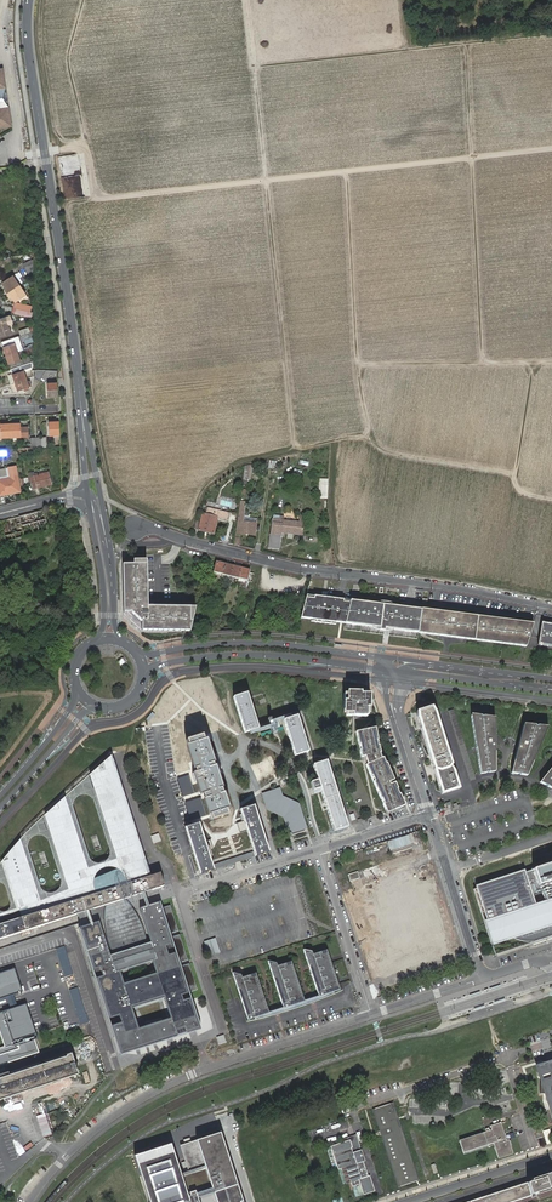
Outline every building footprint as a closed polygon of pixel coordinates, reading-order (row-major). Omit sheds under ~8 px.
[(0,108),(0,117),(9,115),(8,106),(0,108)] [(11,125),(9,115),(0,117),(0,126),(11,125)] [(24,260),(25,267),(27,267),(29,274),(32,273),(32,258),(24,260)] [(12,276),(19,285),(22,283),(16,274),(12,276)] [(5,289),(7,293),(19,285),(12,276),(2,282),(6,289),(5,289)] [(19,285),(7,293),(9,296),(11,295),(15,301),(25,294),(19,285)] [(0,327),(0,337),(11,333),(8,325),(0,327)] [(19,330),(21,335),(31,331),(31,326),(19,330)] [(31,331),(21,335),(22,340),(31,337),(31,331)] [(3,347),(6,355),(17,351),(14,343),(3,347)] [(17,351),(6,355),(9,364),(19,360),(17,351)] [(21,360),(22,364),(31,362),(31,356),(21,360)] [(40,378),(45,369),(37,369),(34,376),(39,379),(40,378)] [(57,373),(57,370),(45,369),(40,378),(45,380),(49,374),(57,373)] [(12,373),(15,382),(26,378),(23,370),(12,373)] [(26,378),(15,382),(18,390),(23,388),(23,391),(29,389),(28,387),(31,386),(29,380),(26,381),(26,378)] [(54,393),(58,393),(57,382),(47,382),(48,395),(54,395),(54,393)] [(59,434),(58,423),(54,423),(54,421),(48,421),(49,434),(59,434)] [(10,425),(6,425),(6,423),(0,423),(0,434),(0,436),(11,436),(10,425)] [(14,425),(10,425),(11,436),(21,436),(20,423),(14,423),(14,425)] [(17,476),(16,466),(8,467),(10,477),(0,479),(0,495),(4,494),(4,492),(14,490),(14,492),(20,491),(17,476)] [(34,471),(29,472),(33,488),(51,483),(48,471),(35,475),(34,471)] [(318,499),(327,499),(328,479),(319,479),(318,499)] [(239,498),(235,531),(239,531),(239,533),(253,535),(255,523),(241,521),(242,515),(242,512),(242,511),(244,504),(242,504),(242,499),(239,498)] [(229,522),(231,513),(207,507),(205,514),(202,513),(200,522),(196,521),(194,531),(215,536),(219,519),(229,522)] [(6,542),(49,531),(44,510),(14,518),(1,521),(0,521),(0,527),(1,527),(4,535),(0,536),(0,542),(5,541),(6,542)] [(271,518),(267,544),(278,546),(281,533),(301,536),(303,523),(304,514),(299,513),(298,522),(283,520),(284,517),(280,516),(279,520),(271,518)] [(234,536),(233,544),(240,546),(241,538),(234,536)] [(132,564),(122,564),(123,612),(133,612),(140,619),(140,630),(188,631),(194,607),(177,606),(146,606),(146,561),(132,560),(132,564)] [(211,572),(221,574),(223,564),(214,562),(211,572)] [(223,564),(221,574),(229,576),(231,566),(223,564)] [(231,566),(229,576),(237,578),(239,568),(231,566)] [(239,568),(237,578),(251,581),(254,571),(239,568)] [(344,623),(349,599),(325,596),(326,593),(321,592),(321,595),(306,593),(304,602),(300,614),(299,616),(333,621),(344,623)] [(413,632),(416,632),(421,609),(416,609),(416,608),(410,607),(410,608),(395,606),(390,603),(386,602),(382,602),(378,602),(374,602),(358,600),(358,599),(353,599),(349,599),(344,623),(350,623),(350,624),(354,625),(354,624),(369,626),(372,628),(376,630),(380,631),(385,631),(387,631),(393,629),(407,631),(407,632),(413,633),(413,632)] [(532,622),(421,609),(416,632),(416,633),(417,633),(445,636),(525,646),(528,638),(532,622)] [(541,620),(537,639),(537,643),(551,646),(551,623),(541,620)] [(353,694),(344,694),(343,708),(346,708),(346,716),(352,717),(354,717),(361,717),(361,714),(369,714),(370,702),(367,702),(367,699),(367,697),(367,692),(353,692),(353,694)] [(258,729),(247,693),(234,697),(246,733),(250,732),(258,729)] [(434,714),(433,710),(417,715),(444,796),(460,791),(434,714)] [(476,750),(480,774),(495,772),(495,766),(495,763),(495,760),(495,759),(495,750),(495,746),(495,745),(495,741),(495,738),(495,735),(495,717),(471,714),(476,747),(476,750)] [(310,754),(297,716),(284,721),(287,729),(296,758),(304,756),(310,754)] [(516,753),(511,773),(527,776),(548,727),(524,724),(518,747),(518,749),(516,753)] [(383,804),(387,814),(405,806),(400,794),(399,794),(397,789),(395,782),(390,785),(389,783),(394,780),(386,763),(385,764),(383,758),(381,758),(379,754),(380,753),(379,745),(378,746),(376,741),(377,740),(375,728),(364,730),(363,731),(355,732),(358,745),(359,745),(360,750),(359,750),(361,758),(365,757),(367,765),(365,765),(380,799),(381,799),(384,804),(383,804)] [(232,813),(216,763),(209,737),(189,743),(194,761),(196,766),(204,793),(206,796),(211,814),(213,820),(232,813)] [(0,914),(0,919),(20,911),(21,915),(22,918),(0,925),(0,940),(80,913),(83,923),(92,920),(92,912),(94,911),(93,919),(103,916),(103,918),(105,934),(108,944),(111,951),(114,955),(119,959),(123,960),(133,959),(138,957),(143,954),(146,941),(145,933),(142,924),(134,910),(126,900),(144,894),(164,887),(160,875),(150,878),(149,873),(111,758),(92,775),(120,869),(91,880),(90,872),(66,797),(46,815),(70,889),(42,901),(21,839),(3,861),(18,908),(0,914)] [(340,803),(327,762),(313,766),(318,781),(311,783),(313,788),(314,791),(321,789),(322,792),(325,800),(326,805),(327,808),(328,810),(334,828),(335,832),(348,827),(340,803)] [(539,783),(551,789),(551,766),(539,783)] [(189,775),(178,779),(183,797),(194,793),(189,775)] [(283,797),(281,789),(280,789),(278,789),(264,794),(263,795),(268,811),(284,818),(290,835),(299,832),(308,829),(300,805),(283,797)] [(200,798),(185,803),(191,821),(206,816),(200,798)] [(240,809),(244,821),(237,823),(239,828),(240,832),(247,829),(247,831),(253,847),(255,856),(270,851),(256,809),(255,804),(240,809)] [(199,823),(185,827),(193,851),(200,874),(214,869),(212,860),(208,851),(213,849),(212,844),(210,840),(205,842),(199,823)] [(252,852),(238,857),(240,861),(254,857),(252,852)] [(232,858),(214,864),(216,869),(234,863),(232,858)] [(492,943),(514,936),(515,938),(512,939),(513,939),(514,940),(516,940),(517,941),(520,941),(522,942),(525,942),(528,942),(531,941),(533,941),(536,940),(538,939),(545,937),(551,934),(551,925),(550,926),(550,924),(551,923),(551,862),(532,869),(533,869),(525,872),(524,869),(522,870),(519,871),(477,885),(475,886),(476,889),(474,889),(482,913),(484,912),(487,922),(485,923),(492,943)] [(376,866),(363,870),(365,877),(378,872),(376,866)] [(357,872),(348,874),(350,881),(359,878),(357,872)] [(178,930),(170,905),(161,908),(158,900),(147,904),(140,906),(155,954),(114,967),(98,920),(80,926),(121,1053),(190,1031),(200,1028),(188,992),(197,988),(189,964),(181,966),(180,962),(188,959),(180,935),(172,937),(170,933),(178,930)] [(200,929),(201,934),(213,931),(211,923),(209,916),(197,920),(199,925),(200,929)] [(215,938),(203,942),(205,948),(206,951),(208,956),(219,952),(215,938)] [(64,944),(55,947),(81,1024),(89,1021),(67,953),(64,944)] [(304,948),(320,994),(321,996),(334,992),(343,989),(329,950),(321,952),(322,956),(316,957),(315,954),(314,951),(304,948)] [(304,1001),(304,999),(291,962),(283,965),(285,969),(279,971),(278,967),(276,964),(268,962),(284,1006),(285,1008),(304,1001)] [(0,976),(0,1001),(23,993),(16,971),(0,976)] [(269,1013),(268,1011),(257,974),(248,977),(249,980),(244,982),(243,978),(242,976),(233,973),(248,1020),(255,1018),(269,1013)] [(320,994),(304,999),(304,1001),(285,1008),(284,1006),(268,1011),(269,1013),(255,1018),(256,1021),(271,1017),(284,1013),(297,1009),(316,1002),(335,994),(334,992),(321,996),(320,994)] [(0,1015),(0,1068),(3,1067),(41,1055),(40,1053),(37,1043),(38,1042),(39,1041),(28,1006),(0,1015)] [(536,1064),(541,1080),(540,1093),(547,1094),(547,1097),(547,1103),(549,1103),(551,1112),(551,1059),(536,1064)] [(382,1133),(398,1184),(416,1178),(402,1132),(404,1131),(400,1117),(397,1118),(393,1101),(374,1106),(381,1128),(379,1129),(380,1134),(382,1133)] [(491,1142),(494,1150),(496,1156),(511,1152),(507,1138),(504,1139),(499,1122),(489,1125),(490,1129),(457,1138),(460,1147),(461,1151),(491,1142)] [(133,1157),(148,1201),(240,1201),(218,1128),(185,1139),(133,1157)] [(341,1136),(342,1138),(350,1136),(352,1143),(351,1144),(352,1149),(359,1146),(355,1132),(341,1136)] [(351,1144),(352,1143),(350,1136),(342,1138),(330,1142),(337,1166),(341,1165),(345,1163),(350,1178),(351,1183),(359,1181),(362,1191),(374,1187),(369,1172),(367,1172),(365,1165),(363,1165),(362,1163),(364,1162),(363,1158),(364,1157),(361,1146),(359,1146),(352,1149),(351,1144)] [(350,1178),(345,1163),(341,1165),(345,1179),(350,1178)] [(537,1190),(538,1191),(551,1186),(551,1181),(549,1173),(533,1179),(537,1190)] [(537,1190),(533,1179),(465,1201),(502,1201),(537,1190)]
